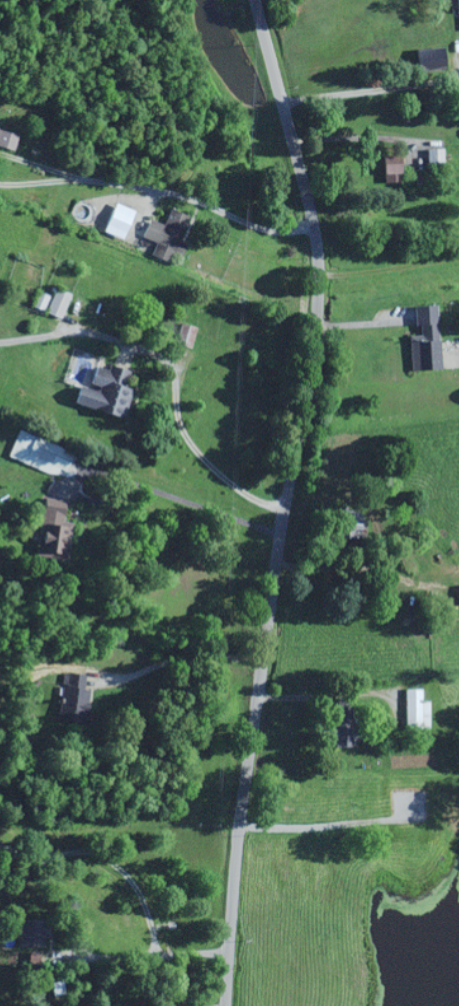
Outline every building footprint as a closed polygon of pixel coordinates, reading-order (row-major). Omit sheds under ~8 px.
[(443,71),(443,50),(419,51),(420,72),(443,71)] [(15,136),(0,132),(0,149),(11,151),(15,136)] [(443,150),(426,151),(426,171),(444,171),(443,150)] [(103,234),(123,240),(131,210),(111,205),(103,234)] [(155,243),(150,257),(169,264),(173,255),(180,258),(185,245),(179,243),(188,217),(169,211),(163,225),(148,220),(141,239),(155,243)] [(69,296),(54,290),(44,314),(59,320),(69,296)] [(31,309),(42,313),(47,297),(36,293),(31,309)] [(410,372),(439,371),(435,306),(412,308),(414,328),(418,328),(418,336),(408,337),(410,372)] [(175,346),(190,349),(194,328),(179,325),(175,346)] [(122,421),(131,391),(123,388),(127,372),(107,366),(105,373),(93,369),(86,390),(77,387),(71,406),(122,421)] [(8,458),(63,477),(71,452),(17,433),(8,458)] [(65,562),(70,524),(61,523),(64,503),(41,499),(33,558),(65,562)] [(361,522),(362,514),(342,512),(339,541),(355,543),(355,537),(365,538),(367,522),(361,522)] [(84,676),(64,672),(61,685),(62,685),(55,720),(81,725),(87,691),(81,690),(84,676)] [(421,690),(404,690),(404,728),(428,728),(428,703),(420,703),(421,690)] [(351,700),(332,700),(333,748),(352,747),(351,700)] [(16,947),(42,948),(43,921),(17,920),(16,947)]
